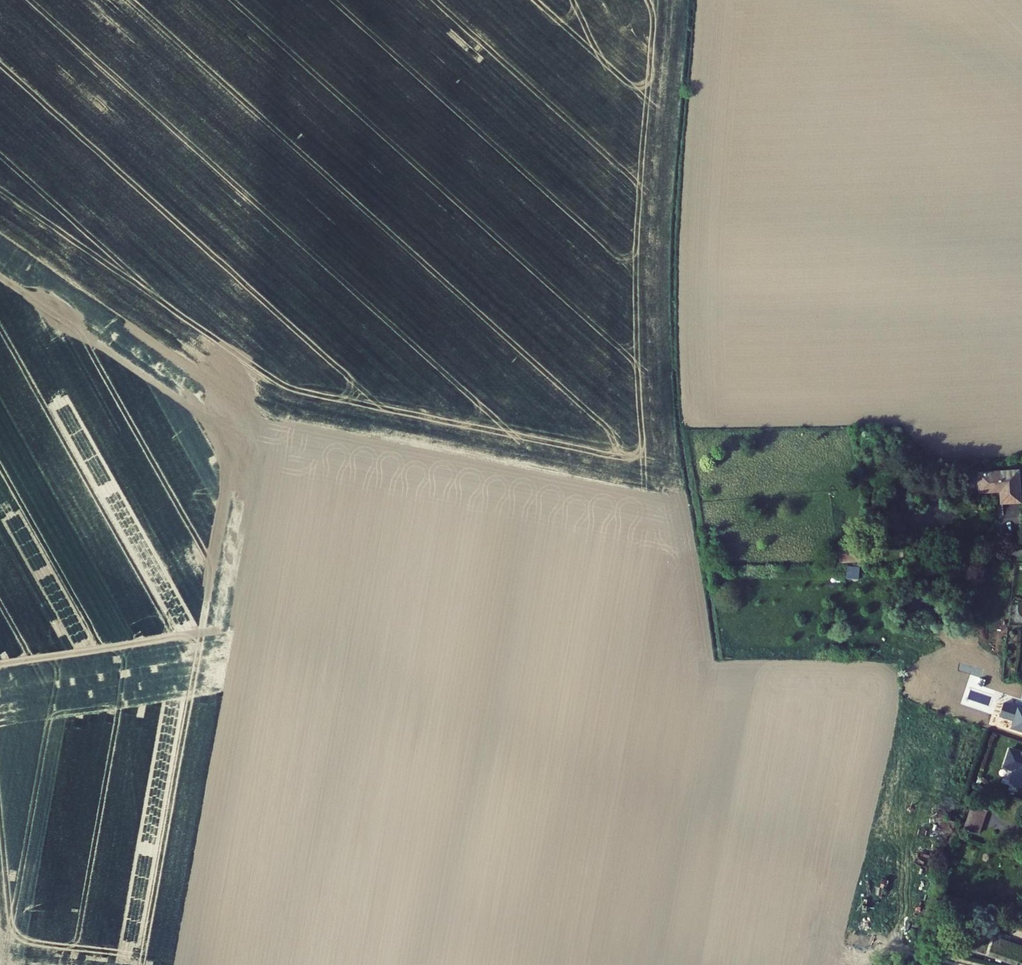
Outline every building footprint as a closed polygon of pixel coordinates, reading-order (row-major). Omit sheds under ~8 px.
[(986,473),(987,492),(1004,490),(1005,503),(1021,502),(1021,480),(1021,470),(986,473)] [(1005,503),(1006,517),(1021,515),(1021,502),(1005,503)] [(1015,747),(1009,764),(1020,767),(1015,781),(1021,783),(1021,749),(1015,747)] [(966,829),(982,834),(990,811),(974,805),(966,829)]
